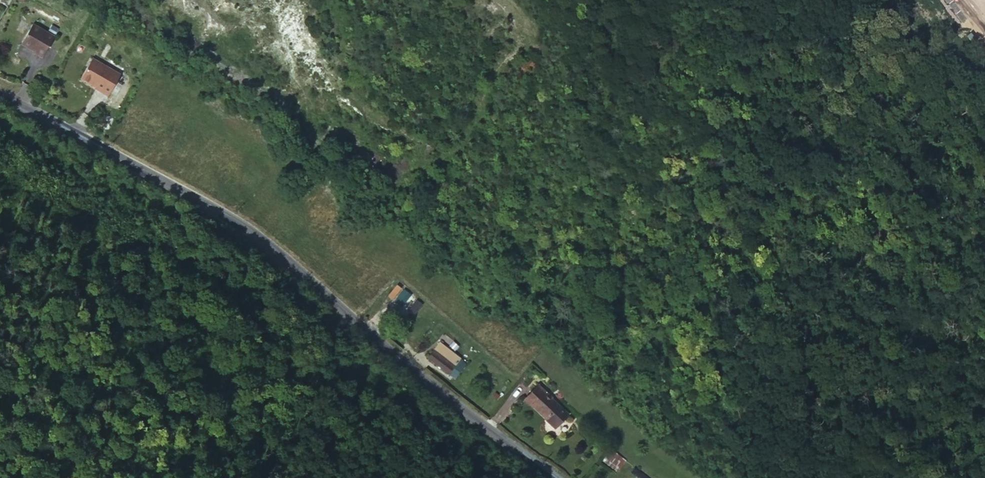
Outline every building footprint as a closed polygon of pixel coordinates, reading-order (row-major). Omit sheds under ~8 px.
[(25,31),(14,51),(36,64),(48,43),(25,31)] [(90,65),(79,85),(106,101),(118,81),(90,65)] [(106,133),(113,121),(106,117),(99,129),(106,133)] [(433,352),(429,358),(448,375),(458,364),(443,351),(438,356),(433,352)] [(531,380),(521,397),(546,412),(544,414),(556,421),(566,403),(543,390),(543,387),(531,380)] [(603,462),(618,472),(626,459),(611,450),(603,462)]
